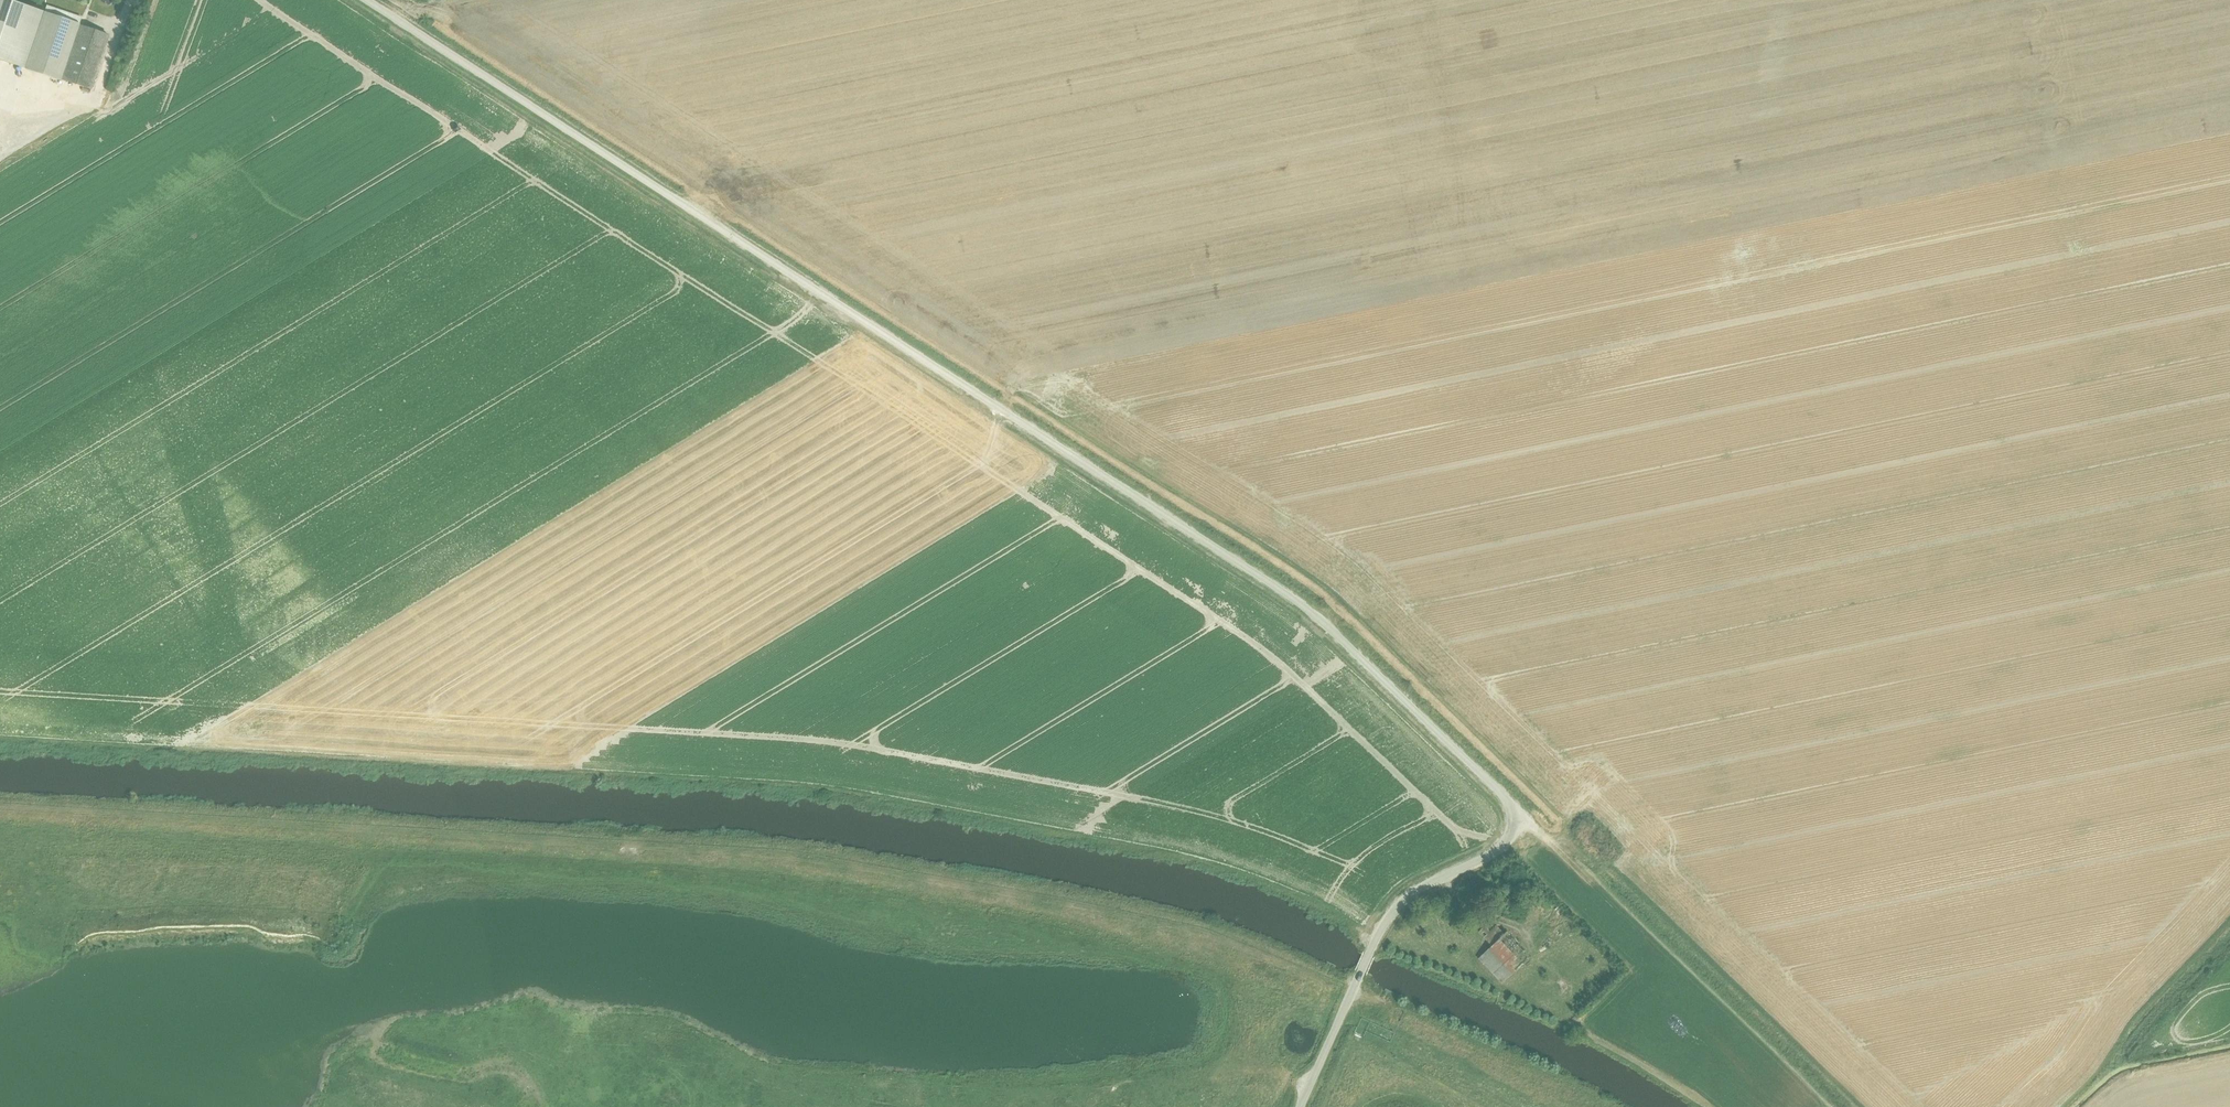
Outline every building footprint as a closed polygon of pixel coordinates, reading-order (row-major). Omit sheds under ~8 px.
[(5,61),(16,65),(22,66),(40,13),(1,0),(0,0),(0,59),(5,61)] [(42,14),(25,67),(91,89),(108,36),(78,26),(81,18),(45,6),(42,14)] [(1504,934),(1490,947),(1513,973),(1531,956),(1507,931),(1504,934)]
